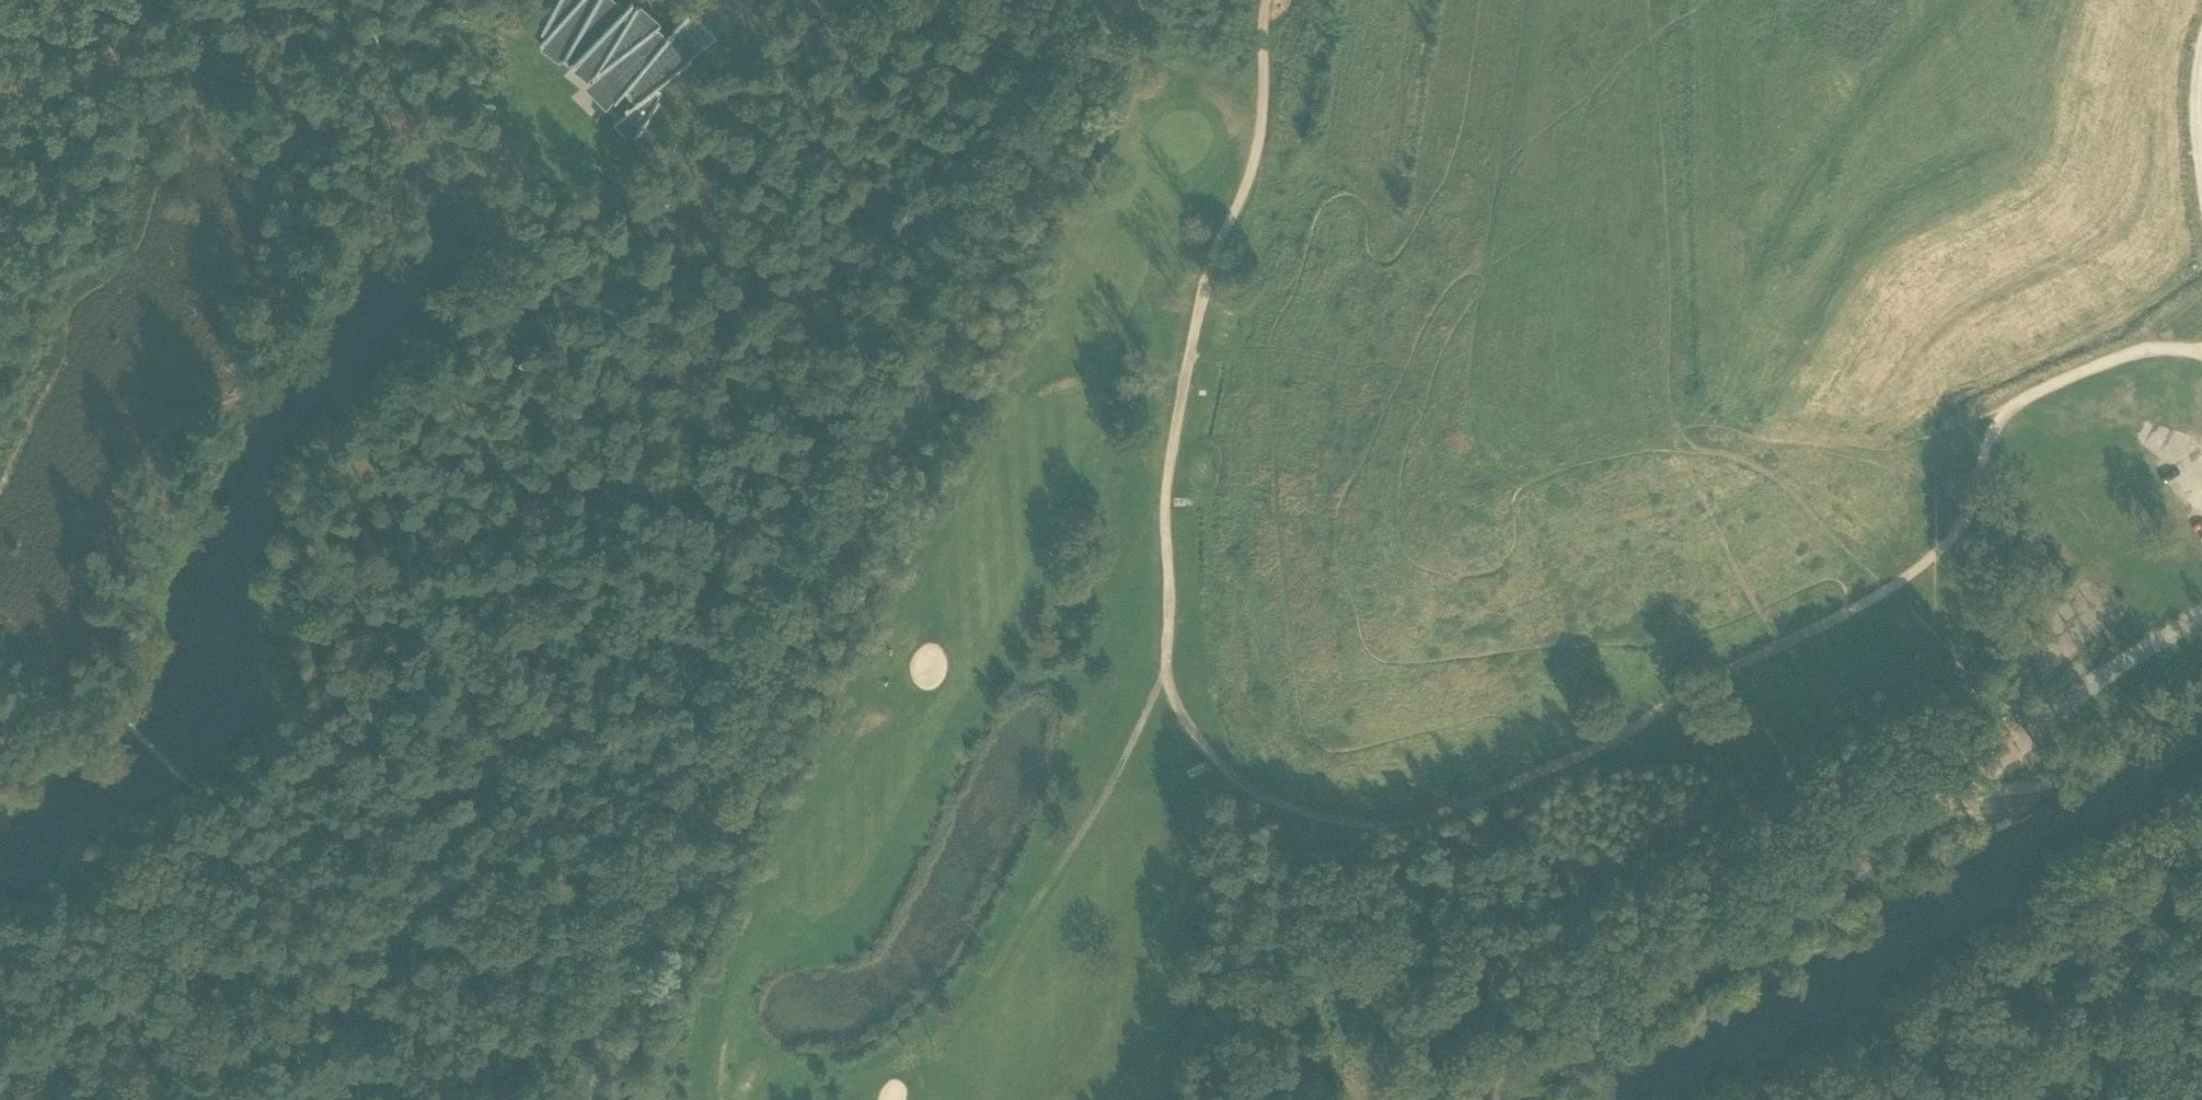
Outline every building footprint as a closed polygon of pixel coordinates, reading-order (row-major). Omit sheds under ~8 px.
[(540,44),(541,46),(542,44),(543,43),(544,44),(546,46),(557,53),(562,57),(563,58),(562,61),(563,62),(565,58),(566,57),(567,58),(569,60),(572,62),(573,62),(573,63),(571,65),(570,66),(571,67),(578,61),(578,60),(579,61),(590,69),(593,72),(594,73),(593,75),(592,77),(593,78),(596,74),(597,75),(600,73),(601,74),(617,91),(620,93),(621,94),(620,94),(620,95),(621,96),(625,91),(627,89),(627,90),(628,90),(632,95),(635,98),(643,90),(644,89),(645,90),(646,91),(653,83),(652,81),(653,80),(657,76),(658,76),(659,77),(661,75),(670,69),(668,66),(670,64),(671,66),(689,48),(680,40),(679,41),(680,41),(677,44),(672,40),(671,38),(670,38),(670,37),(671,36),(670,35),(668,37),(665,41),(664,42),(663,41),(657,34),(656,33),(655,32),(654,31),(659,26),(660,25),(659,24),(657,26),(656,26),(655,25),(638,9),(637,8),(638,7),(636,6),(636,7),(635,8),(633,6),(632,5),(632,4),(633,3),(632,2),(631,3),(623,11),(622,10),(608,0),(597,0),(597,1),(596,0),(558,0),(540,34),(542,35),(543,34),(545,36),(547,36),(540,44)]
